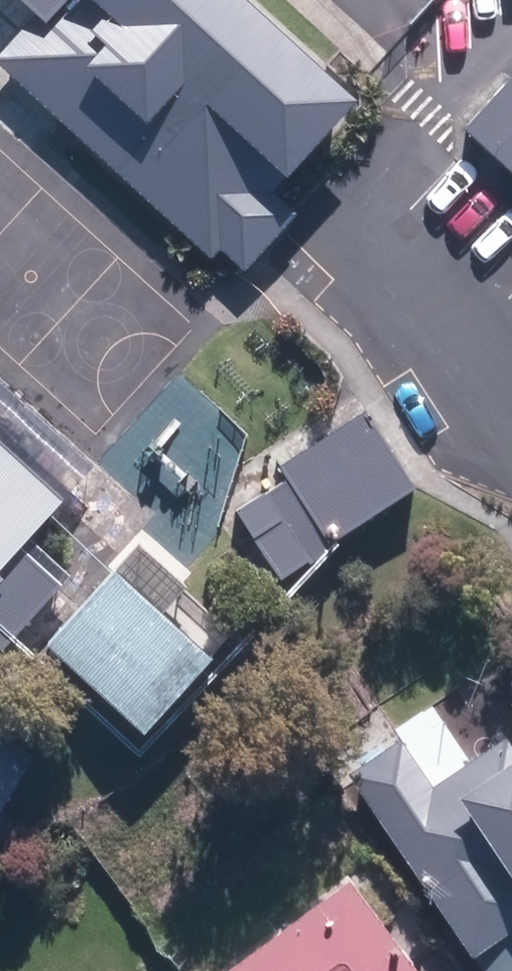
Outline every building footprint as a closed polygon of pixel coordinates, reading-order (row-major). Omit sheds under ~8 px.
[(257,292),(269,280),(325,219),(286,183),(375,88),(279,0),(47,0),(0,50),(0,56),(257,292)] [(32,16),(47,0),(15,0),(32,16)] [(466,129),(511,170),(511,78),(466,129)] [(329,547),(418,489),(365,409),(278,466),(286,479),(236,511),(281,579),(309,561),(311,564),(332,550),(329,547)] [(0,410),(0,578),(84,487),(0,410)] [(77,562),(8,638),(115,735),(184,659),(77,562)] [(45,742),(0,717),(0,821),(45,742)] [(443,778),(410,730),(357,767),(497,970),(511,970),(511,731),(443,778)] [(359,870),(227,970),(437,970),(359,870)]
